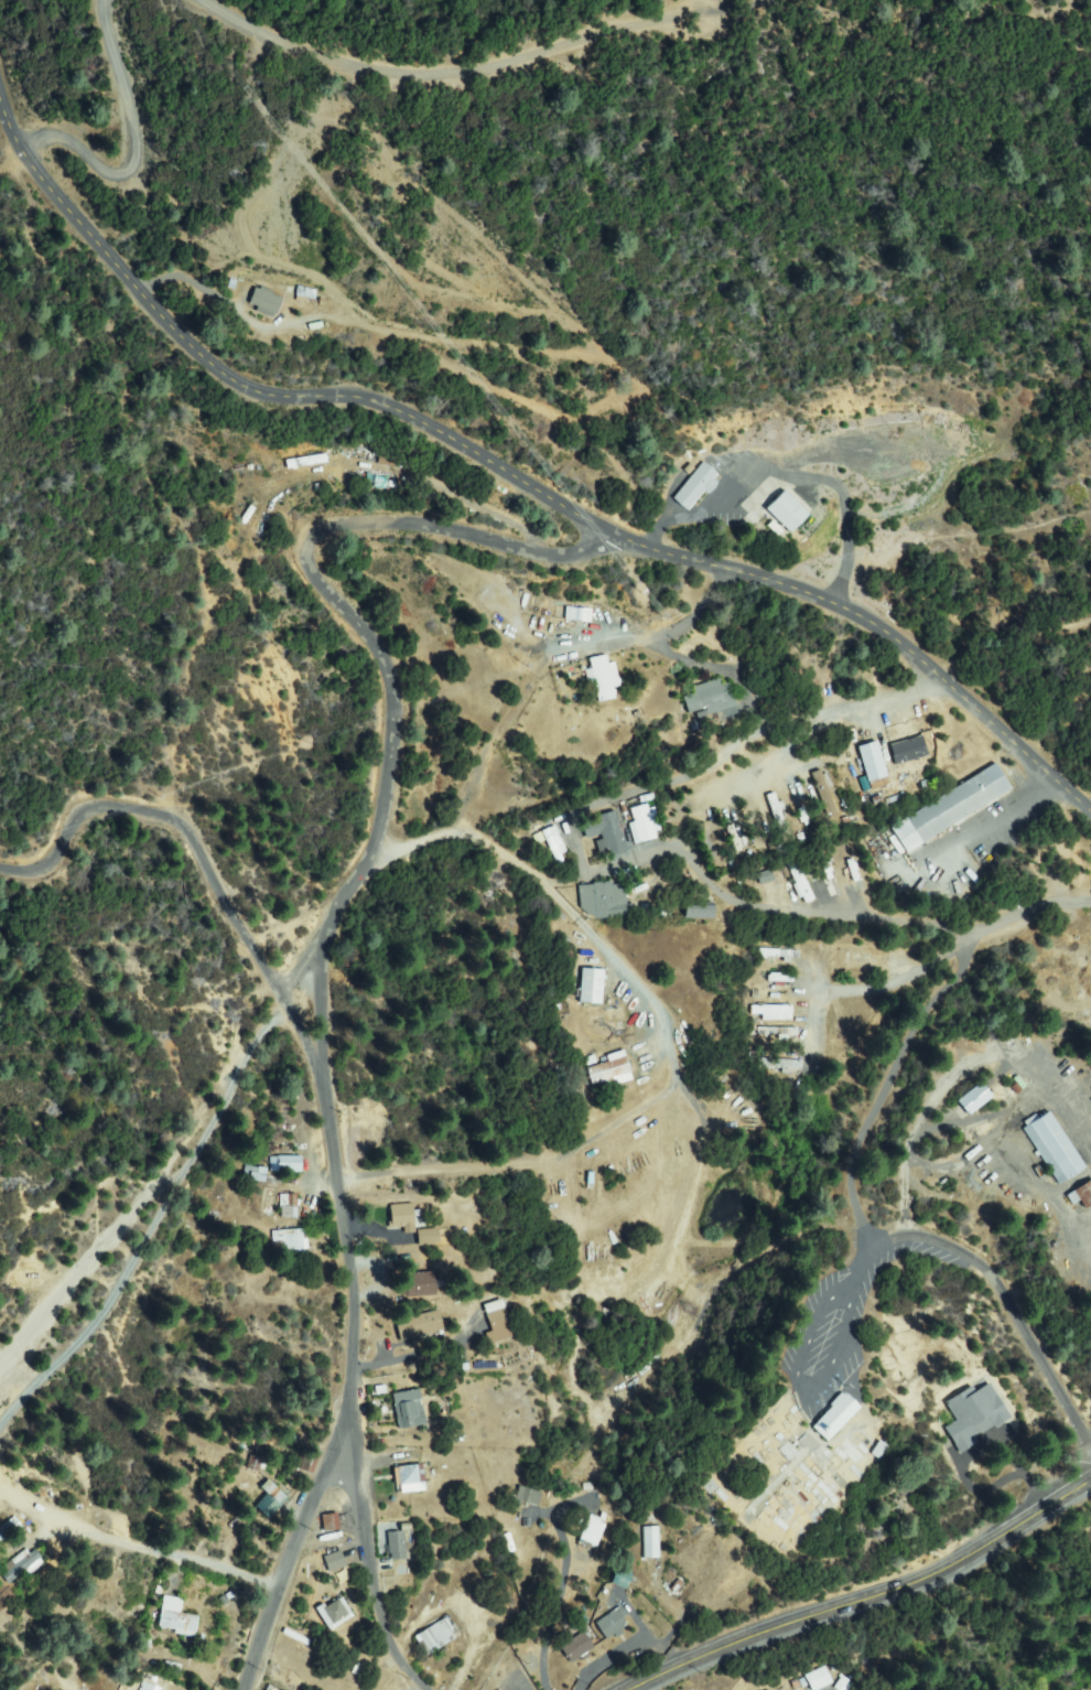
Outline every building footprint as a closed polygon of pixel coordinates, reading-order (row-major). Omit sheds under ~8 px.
[(262,287),(283,303),(270,320),(249,302),(262,287)] [(720,477),(688,510),(674,497),(706,464),(720,477)] [(767,509),(782,493),(806,516),(790,532),(767,509)] [(553,605),(566,607),(563,620),(551,617),(553,605)] [(568,620),(569,607),(591,611),(590,622),(568,620)] [(605,655),(608,667),(615,666),(618,685),(612,687),(614,697),(599,700),(596,682),(590,685),(587,671),(594,670),(591,658),(605,655)] [(721,678),(722,683),(728,682),(733,695),(732,695),(735,703),(709,713),(706,707),(690,712),(684,698),(694,695),(692,689),(721,678)] [(628,717),(639,711),(641,717),(630,722),(628,717)] [(905,777),(893,781),(883,744),(896,741),(905,777)] [(862,788),(851,747),(867,743),(878,784),(862,788)] [(887,829),(991,764),(1005,788),(901,852),(887,829)] [(807,774),(817,771),(830,816),(820,818),(807,774)] [(790,786),(803,821),(797,824),(784,788),(790,786)] [(766,790),(777,828),(770,830),(759,793),(766,790)] [(657,808),(657,841),(634,841),(634,808),(657,808)] [(719,815),(725,812),(737,848),(732,850),(719,815)] [(586,838),(583,819),(617,814),(623,850),(603,853),(601,836),(586,838)] [(720,833),(707,838),(714,857),(706,860),(693,824),(702,820),(705,829),(715,825),(720,833)] [(566,861),(558,864),(544,832),(553,829),(566,861)] [(861,892),(853,895),(838,858),(845,854),(861,892)] [(782,864),(791,861),(807,902),(798,905),(782,864)] [(834,893),(829,895),(828,891),(813,896),(808,882),(823,876),(820,866),(824,864),(834,893)] [(760,884),(757,873),(770,869),(774,881),(760,884)] [(622,884),(623,906),(635,905),(635,921),(645,919),(645,926),(631,927),(630,915),(583,916),(582,885),(622,884)] [(685,917),(685,904),(712,904),(712,918),(685,917)] [(792,960),(792,950),(755,950),(755,960),(792,960)] [(603,971),(599,1003),(582,1002),(585,970),(603,971)] [(760,989),(761,975),(784,976),(782,990),(760,989)] [(753,1005),(791,1009),(790,1020),(752,1016),(753,1005)] [(789,1040),(789,1029),(745,1028),(745,1039),(789,1040)] [(602,1092),(590,1070),(620,1053),(633,1076),(602,1092)] [(751,1072),(792,1073),(793,1060),(752,1060),(751,1072)] [(970,1115),(959,1102),(980,1085),(991,1097),(970,1115)] [(1049,1112),(1084,1169),(1060,1184),(1024,1128),(1049,1112)] [(273,1158),(301,1159),(301,1173),(272,1172),(273,1158)] [(247,1170),(264,1170),(264,1182),(247,1181),(247,1170)] [(1068,1195),(1090,1182),(1090,1208),(1088,1209),(1082,1199),(1072,1204),(1068,1195)] [(282,1217),(287,1195),(296,1197),(293,1219),(282,1217)] [(415,1210),(411,1231),(390,1227),(395,1206),(415,1210)] [(304,1231),(305,1253),(276,1255),(276,1232),(304,1231)] [(435,1231),(438,1244),(420,1246),(419,1234),(435,1231)] [(432,1273),(434,1294),(400,1298),(400,1292),(406,1292),(404,1275),(432,1273)] [(401,1342),(396,1322),(436,1310),(442,1330),(401,1342)] [(488,1317),(504,1311),(510,1326),(494,1333),(488,1317)] [(500,1354),(506,1368),(521,1362),(515,1348),(500,1354)] [(961,1452),(948,1427),(959,1421),(950,1402),(987,1384),(1006,1420),(971,1439),(974,1445),(961,1452)] [(402,1428),(395,1397),(417,1391),(424,1423),(402,1428)] [(813,1443),(846,1411),(830,1394),(797,1427),(813,1443)] [(829,1441),(813,1429),(842,1395),(857,1408),(829,1441)] [(299,1471),(304,1452),(317,1455),(312,1474),(299,1471)] [(251,1457),(262,1461),(259,1471),(248,1467),(251,1457)] [(420,1465),(424,1488),(401,1493),(396,1471),(420,1465)] [(261,1487),(269,1482),(287,1503),(270,1516),(259,1504),(268,1496),(261,1487)] [(518,1503),(518,1490),(539,1490),(539,1504),(518,1503)] [(334,1515),(338,1527),(325,1531),(322,1519),(334,1515)] [(15,1518),(22,1528),(7,1539),(0,1530),(15,1518)] [(598,1546),(581,1541),(586,1519),(603,1522),(598,1546)] [(659,1558),(645,1558),(644,1530),(658,1529),(659,1558)] [(392,1560),(389,1536),(401,1533),(406,1558),(392,1560)] [(25,1551),(30,1556),(34,1553),(42,1563),(29,1574),(25,1570),(8,1583),(3,1578),(9,1573),(4,1568),(25,1551)] [(342,1554),(345,1567),(331,1571),(326,1559),(342,1554)] [(575,1572),(583,1564),(592,1573),(583,1581),(575,1572)] [(626,1590),(613,1586),(617,1570),(630,1573),(626,1590)] [(181,1613),(199,1621),(193,1637),(159,1625),(171,1593),(186,1598),(181,1613)] [(353,1617),(331,1630),(320,1612),(342,1598),(353,1617)] [(607,1638),(599,1619),(619,1612),(627,1629),(607,1638)] [(417,1636),(446,1623),(454,1639),(424,1653),(417,1636)] [(583,1634),(593,1651),(572,1662),(563,1646),(583,1634)] [(802,1681),(827,1669),(831,1676),(807,1688),(802,1681)] [(852,1683),(848,1689),(838,1689),(836,1689),(842,1679),(852,1683)] [(159,1688),(140,1681),(137,1689),(158,1689),(159,1688)]
